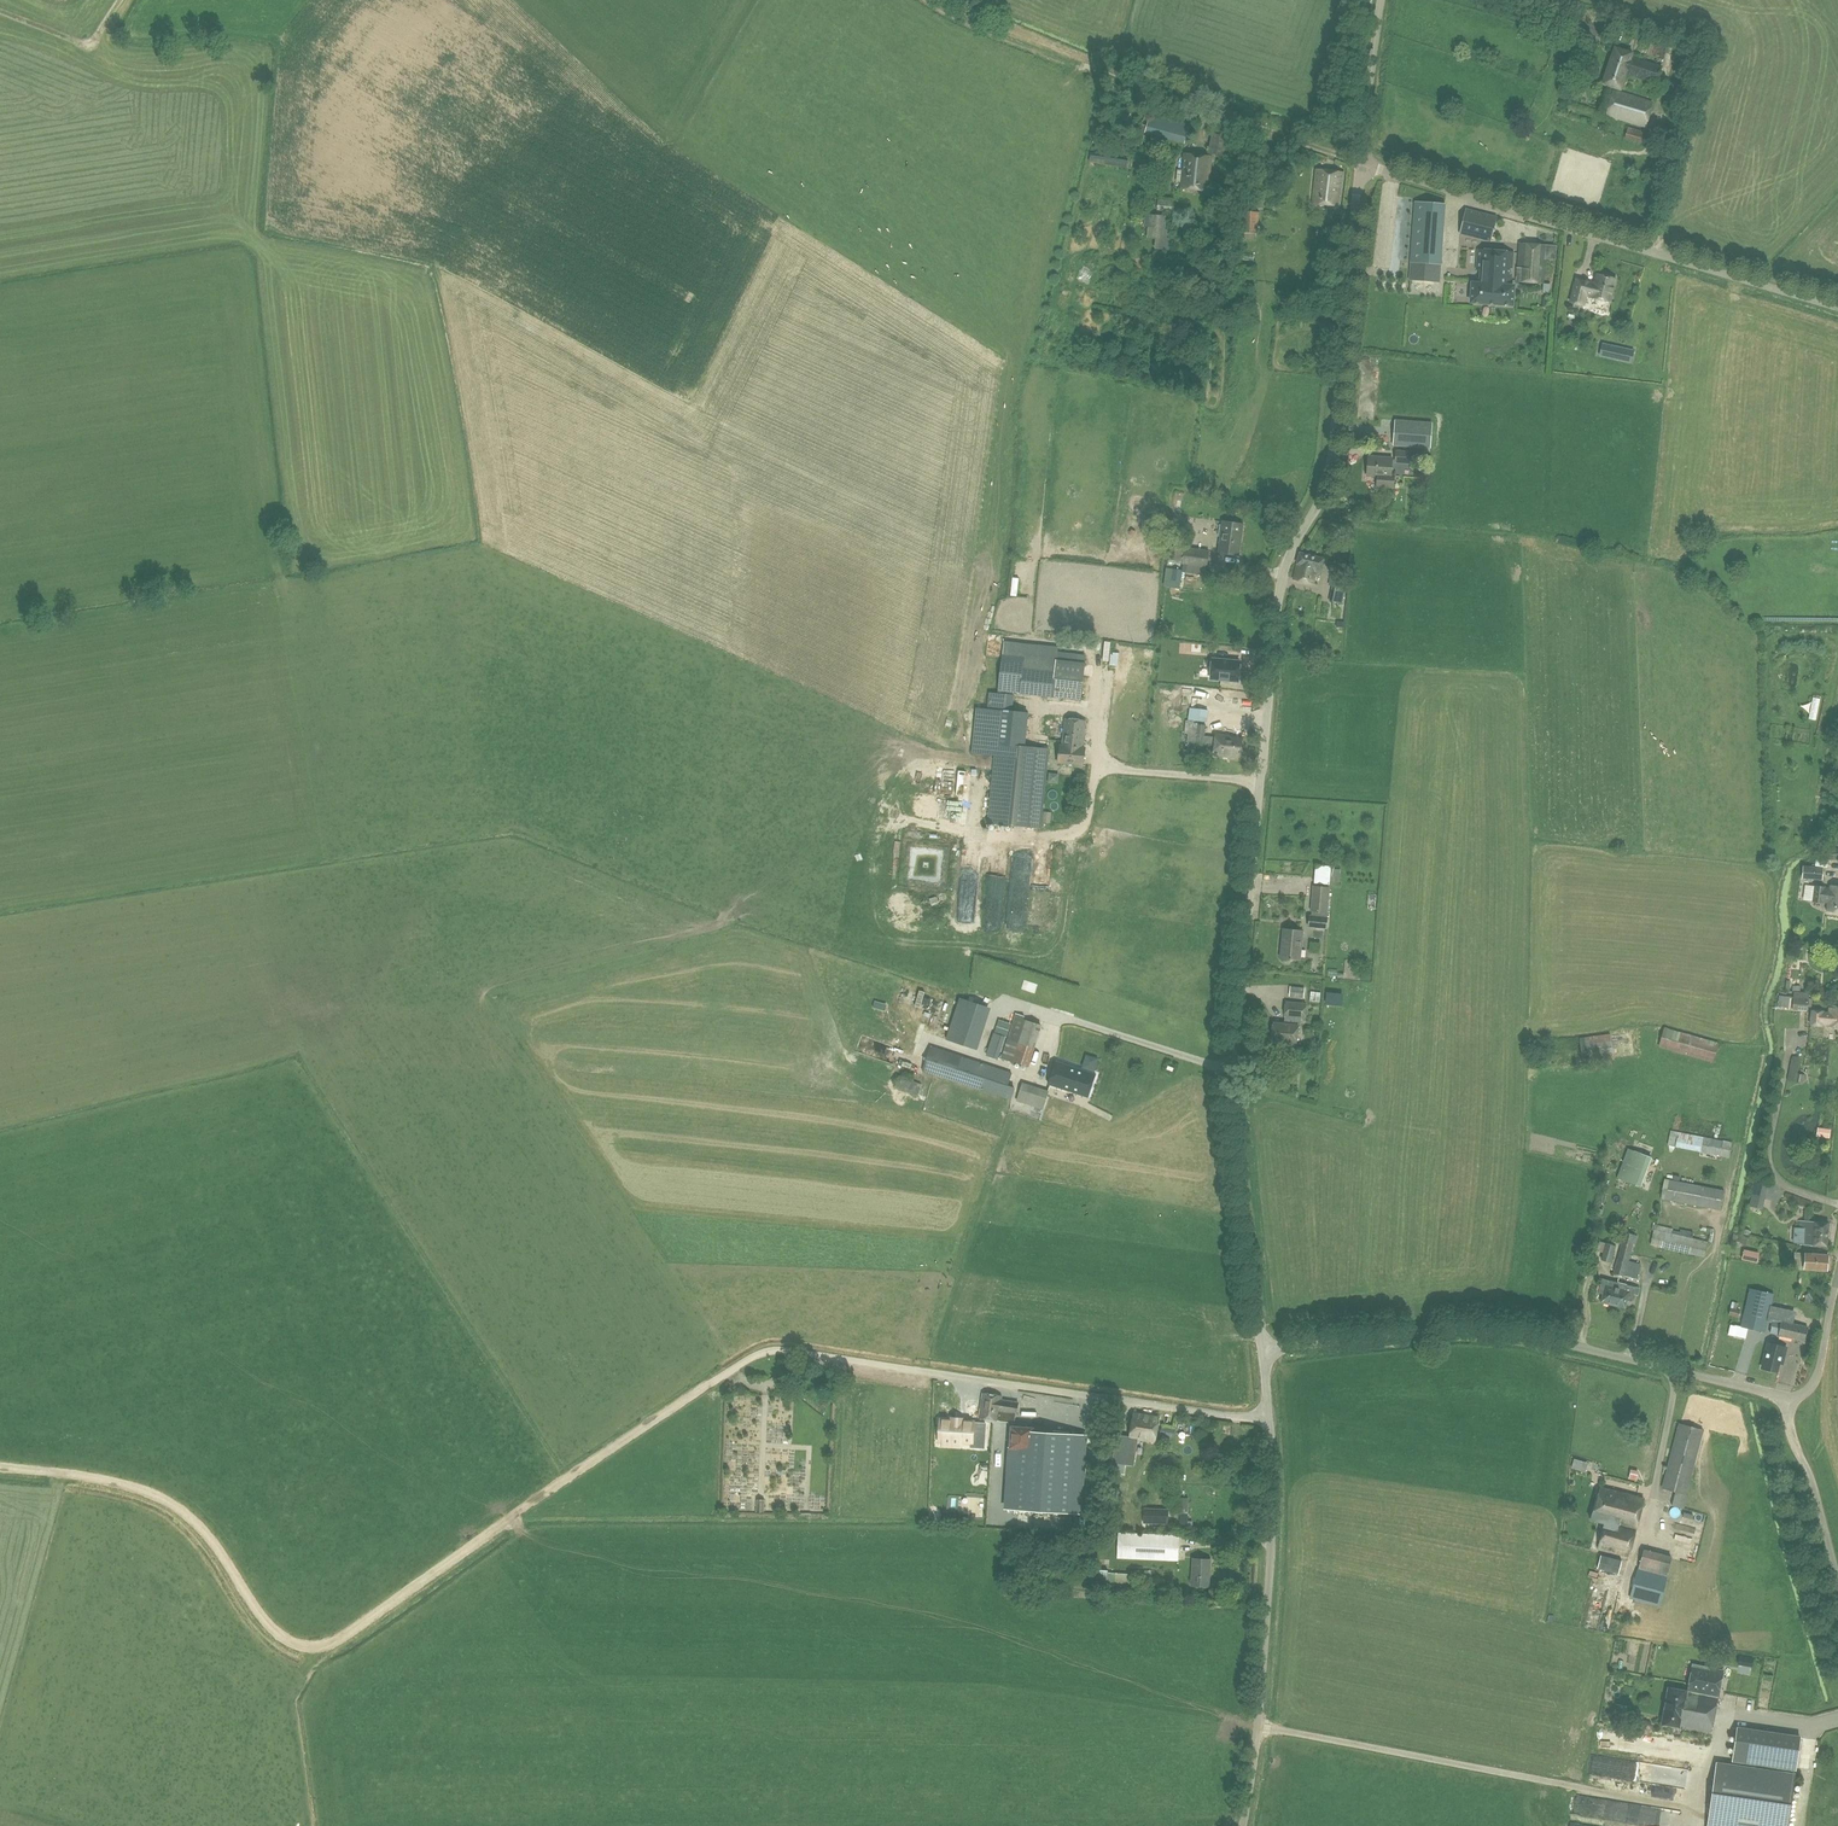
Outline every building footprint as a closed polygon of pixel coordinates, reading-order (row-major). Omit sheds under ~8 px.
[(1633,57),(1634,54),(1614,47),(1603,84),(1621,90),(1626,74),(1658,84),(1663,67),(1633,57)] [(1582,80),(1594,75),(1589,63),(1577,68),(1582,80)] [(1646,127),(1653,103),(1614,91),(1607,115),(1646,127)] [(1144,134),(1185,145),(1191,124),(1150,113),(1147,126),(1140,123),(1135,145),(1141,147),(1144,134)] [(1629,128),(1625,140),(1642,145),(1646,132),(1629,128)] [(1209,154),(1227,158),(1231,138),(1213,134),(1209,154)] [(1213,158),(1185,154),(1181,189),(1208,193),(1213,158)] [(1345,174),(1317,171),(1314,205),(1341,208),(1345,174)] [(1155,197),(1154,205),(1170,208),(1171,200),(1155,197)] [(1491,240),(1496,217),(1466,209),(1460,233),(1466,234),(1468,228),(1486,233),(1484,239),(1491,240)] [(1258,232),(1259,212),(1243,211),(1242,232),(1244,232),(1244,240),(1255,240),(1255,232),(1258,232)] [(1165,231),(1166,215),(1149,214),(1147,239),(1155,240),(1154,249),(1166,249),(1167,231),(1165,231)] [(1415,238),(1413,262),(1441,264),(1443,240),(1415,238)] [(1518,282),(1545,283),(1546,258),(1556,259),(1557,246),(1520,244),(1518,282)] [(1472,304),(1514,307),(1515,288),(1512,287),(1514,254),(1479,252),(1477,285),(1473,285),(1472,304)] [(1413,262),(1411,280),(1440,282),(1441,264),(1413,262)] [(1611,303),(1617,278),(1596,272),(1593,281),(1575,276),(1569,301),(1585,306),(1587,297),(1611,303)] [(1432,422),(1395,419),(1394,426),(1393,445),(1425,447),(1430,448),(1432,422)] [(1415,459),(1416,451),(1396,450),(1395,458),(1395,462),(1415,464),(1415,459)] [(1391,475),(1393,458),(1369,455),(1367,475),(1378,476),(1378,485),(1394,486),(1395,475),(1391,475)] [(1243,523),(1223,520),(1219,552),(1239,554),(1243,523)] [(1202,566),(1207,567),(1210,551),(1184,547),(1182,563),(1187,564),(1186,572),(1201,574),(1202,566)] [(1169,559),(1180,560),(1180,552),(1170,551),(1169,559)] [(1320,573),(1324,558),(1300,552),(1294,578),(1314,583),(1316,572),(1320,573)] [(1180,588),(1183,571),(1166,568),(1163,586),(1180,588)] [(1330,576),(1328,585),(1332,585),(1329,599),(1342,603),(1346,588),(1343,587),(1344,580),(1330,576)] [(995,758),(988,822),(1040,827),(1048,748),(1025,746),(1028,712),(1011,710),(1013,692),(1081,699),(1084,662),(1057,659),(1058,647),(1004,642),(1003,654),(1002,654),(998,695),(988,694),(986,713),(975,711),(971,756),(995,758)] [(1211,678),(1238,681),(1240,661),(1212,659),(1211,678)] [(1183,717),(1184,738),(1199,737),(1198,723),(1192,723),(1192,716),(1183,717)] [(1058,762),(1083,765),(1085,747),(1083,747),(1086,720),(1065,718),(1062,744),(1060,744),(1058,762)] [(1213,742),(1241,743),(1241,733),(1213,733),(1213,742)] [(1213,754),(1240,755),(1241,743),(1214,743),(1213,754)] [(1048,782),(1057,783),(1058,777),(1055,773),(1049,773),(1048,782)] [(1051,812),(1043,812),(1042,822),(1050,823),(1051,812)] [(1837,860),(1837,841),(1825,841),(1826,860),(1837,860)] [(1312,861),(1312,880),(1327,881),(1328,862),(1312,861)] [(1803,866),(1802,878),(1822,879),(1824,867),(1803,866)] [(1329,882),(1338,882),(1338,874),(1330,873),(1329,882)] [(1837,910),(1837,884),(1831,884),(1831,887),(1826,887),(1826,886),(1816,885),(1815,901),(1825,902),(1825,901),(1830,901),(1830,909),(1837,910)] [(1029,924),(1045,924),(1046,887),(1030,886),(1029,924)] [(1330,887),(1316,886),(1314,886),(1312,910),(1326,912),(1327,912),(1330,887)] [(1327,928),(1328,917),(1310,915),(1308,926),(1327,928)] [(976,921),(974,929),(995,934),(997,926),(976,921)] [(1303,930),(1283,928),(1281,957),(1300,959),(1303,930)] [(1341,975),(1356,975),(1356,968),(1341,967),(1341,975)] [(1289,996),(1304,997),(1305,987),(1290,986),(1289,996)] [(910,987),(900,991),(904,1000),(914,996),(910,987)] [(1308,988),(1308,998),(1318,998),(1318,988),(1308,988)] [(1809,997),(1780,995),(1777,1006),(1793,1009),(1792,1010),(1808,1010),(1809,997)] [(991,1010),(960,998),(946,1041),(978,1052),(991,1010)] [(1304,1018),(1306,1003),(1287,1001),(1285,1016),(1287,1016),(1287,1024),(1274,1022),(1272,1041),(1275,1041),(1274,1044),(1296,1046),(1298,1026),(1300,1026),(1301,1018),(1304,1018)] [(1837,1024),(1837,1004),(1831,1003),(1830,1010),(1824,1010),(1824,1009),(1813,1008),(1811,1021),(1823,1023),(1823,1021),(1829,1022),(1829,1023),(1837,1024)] [(1043,1026),(1014,1014),(1011,1024),(1007,1038),(1001,1061),(1030,1069),(1043,1026)] [(1011,1024),(999,1020),(994,1035),(1007,1038),(1011,1024)] [(1665,1026),(1658,1046),(1713,1062),(1720,1043),(1665,1026)] [(1579,1038),(1583,1064),(1613,1060),(1610,1034),(1579,1038)] [(1007,1038),(994,1035),(986,1058),(1001,1061),(1007,1038)] [(1008,1086),(1012,1074),(931,1047),(923,1071),(1005,1098),(1008,1086)] [(1080,1066),(1093,1067),(1095,1053),(1081,1052),(1080,1066)] [(1088,1097),(1096,1074),(1056,1061),(1049,1083),(1088,1097)] [(1785,1075),(1797,1076),(1798,1062),(1786,1061),(1785,1075)] [(892,1081),(914,1091),(918,1081),(897,1072),(892,1081)] [(1017,1101),(1043,1109),(1049,1091),(1022,1082),(1017,1101)] [(1677,1131),(1673,1147),(1729,1157),(1732,1142),(1677,1131)] [(1631,1150),(1620,1177),(1641,1185),(1651,1159),(1631,1150)] [(1665,1178),(1661,1198),(1720,1209),(1724,1190),(1665,1178)] [(1755,1182),(1751,1198),(1762,1201),(1766,1185),(1755,1182)] [(1800,1221),(1799,1228),(1795,1228),(1794,1242),(1798,1242),(1798,1243),(1827,1245),(1829,1223),(1800,1221)] [(1656,1224),(1650,1244),(1704,1256),(1708,1242),(1691,1237),(1692,1232),(1656,1224)] [(1635,1235),(1625,1232),(1614,1273),(1625,1275),(1635,1235)] [(1749,1237),(1733,1233),(1731,1243),(1747,1246),(1749,1237)] [(1603,1253),(1601,1259),(1610,1262),(1616,1246),(1606,1243),(1599,1241),(1596,1251),(1603,1253)] [(1746,1251),(1744,1258),(1754,1261),(1756,1253),(1746,1251)] [(1804,1269),(1827,1270),(1828,1254),(1805,1253),(1794,1253),(1793,1268),(1804,1269)] [(1679,1290),(1684,1271),(1677,1269),(1672,1288),(1679,1290)] [(1625,1309),(1627,1301),(1632,1302),(1636,1288),(1627,1285),(1625,1290),(1609,1286),(1610,1280),(1603,1278),(1599,1292),(1603,1294),(1601,1302),(1625,1309)] [(1774,1294),(1750,1288),(1742,1326),(1765,1332),(1774,1294)] [(1804,1300),(1813,1302),(1814,1301),(1809,1292),(1805,1294),(1804,1300)] [(1731,1301),(1729,1315),(1738,1317),(1740,1310),(1737,1309),(1738,1303),(1731,1301)] [(1805,1340),(1808,1326),(1774,1318),(1771,1332),(1805,1340)] [(1727,1321),(1726,1329),(1735,1330),(1735,1322),(1727,1321)] [(1762,1367),(1777,1372),(1782,1354),(1785,1355),(1787,1347),(1769,1342),(1762,1367)] [(997,1415),(997,1411),(1015,1410),(1015,1404),(1008,1404),(1007,1393),(980,1393),(980,1415),(997,1415)] [(1139,1442),(1157,1446),(1161,1417),(1134,1412),(1130,1437),(1114,1434),(1112,1440),(1115,1441),(1112,1465),(1135,1468),(1139,1442)] [(971,1450),(986,1451),(988,1425),(976,1424),(974,1420),(939,1418),(937,1442),(942,1442),(943,1450),(962,1451),(962,1446),(971,1446),(971,1450)] [(1703,1429),(1680,1423),(1663,1488),(1675,1491),(1671,1505),(1683,1508),(1703,1429)] [(1176,1431),(1162,1429),(1160,1436),(1174,1437),(1176,1431)] [(1036,1432),(1012,1430),(1011,1453),(1031,1453),(1031,1438),(1036,1438),(1036,1432)] [(1008,1453),(1004,1513),(1043,1520),(1085,1516),(1091,1438),(1047,1440),(1036,1438),(1031,1438),(1031,1453),(1011,1453),(1008,1453)] [(1574,1458),(1572,1467),(1583,1471),(1586,1462),(1574,1458)] [(1636,1480),(1637,1475),(1638,1470),(1634,1469),(1631,1469),(1630,1473),(1628,1478),(1636,1480)] [(1186,1481),(1203,1482),(1203,1473),(1186,1473),(1186,1481)] [(1136,1492),(1136,1474),(1127,1474),(1126,1492),(1136,1492)] [(1619,1524),(1636,1528),(1644,1498),(1599,1486),(1591,1519),(1605,1523),(1618,1526),(1619,1524)] [(1180,1512),(1188,1513),(1188,1497),(1180,1497),(1180,1512)] [(1128,1512),(1137,1512),(1137,1504),(1128,1504),(1128,1512)] [(1675,1506),(1673,1512),(1688,1516),(1690,1510),(1675,1506)] [(1629,1555),(1636,1528),(1619,1524),(1618,1526),(1605,1523),(1598,1547),(1629,1555)] [(1178,1559),(1179,1535),(1119,1532),(1118,1556),(1178,1559)] [(1672,1556),(1644,1549),(1630,1596),(1659,1604),(1672,1556)] [(1594,1555),(1593,1567),(1607,1568),(1608,1557),(1594,1555)] [(1610,1565),(1619,1567),(1622,1558),(1612,1555),(1610,1565)] [(1210,1558),(1193,1557),(1192,1584),(1209,1585),(1210,1558)] [(1218,1571),(1220,1576),(1230,1574),(1229,1568),(1218,1571)] [(1129,1573),(1108,1572),(1106,1589),(1128,1591),(1129,1573)] [(1057,1585),(1054,1594),(1065,1597),(1067,1588),(1057,1585)] [(1599,1625),(1600,1613),(1585,1612),(1584,1624),(1599,1625)] [(1711,1731),(1723,1668),(1692,1663),(1687,1690),(1667,1686),(1661,1722),(1711,1731)] [(1594,1744),(1646,1752),(1649,1734),(1596,1727),(1594,1744)] [(1800,1736),(1736,1727),(1732,1758),(1796,1767),(1800,1736)] [(1589,1768),(1649,1777),(1651,1765),(1639,1763),(1640,1759),(1591,1751),(1589,1768)] [(1707,1825),(1789,1825),(1796,1772),(1716,1761),(1707,1825)] [(1678,1781),(1679,1765),(1667,1765),(1666,1780),(1678,1781)] [(1612,1803),(1599,1802),(1598,1812),(1611,1814),(1612,1803)] [(1641,1805),(1640,1822),(1663,1823),(1664,1805),(1641,1805)]
